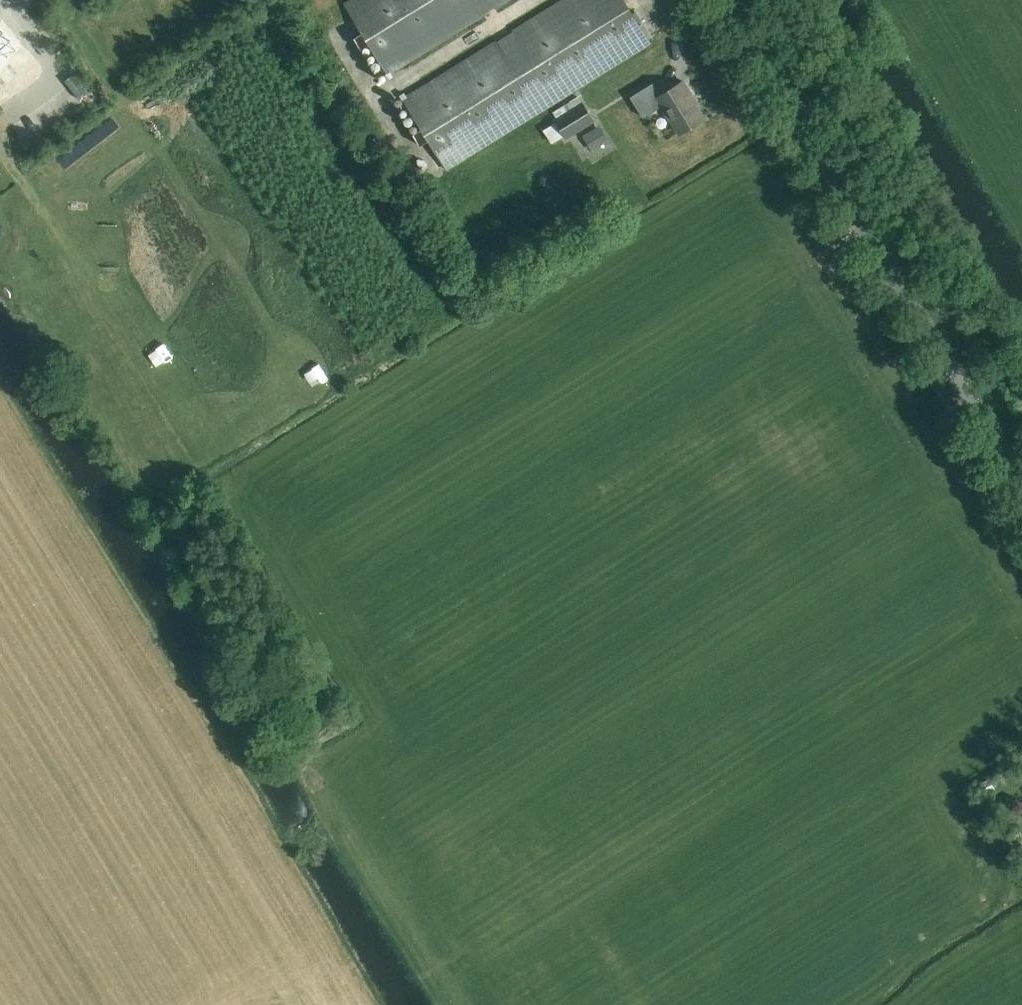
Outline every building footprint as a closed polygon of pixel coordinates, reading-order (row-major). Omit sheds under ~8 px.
[(507,0),(354,0),(345,6),(387,74),(507,0)] [(421,130),(446,169),(650,43),(623,0),(567,0),(403,101),(421,130)] [(9,48),(0,38),(0,55),(9,48)] [(679,135),(703,121),(690,98),(692,97),(683,82),(661,96),(654,84),(631,98),(643,118),(662,107),(679,135)] [(581,103),(578,97),(553,112),(556,118),(552,120),(566,141),(596,123),(582,102),(581,103)] [(591,149),(605,140),(598,129),(584,138),(591,149)]
